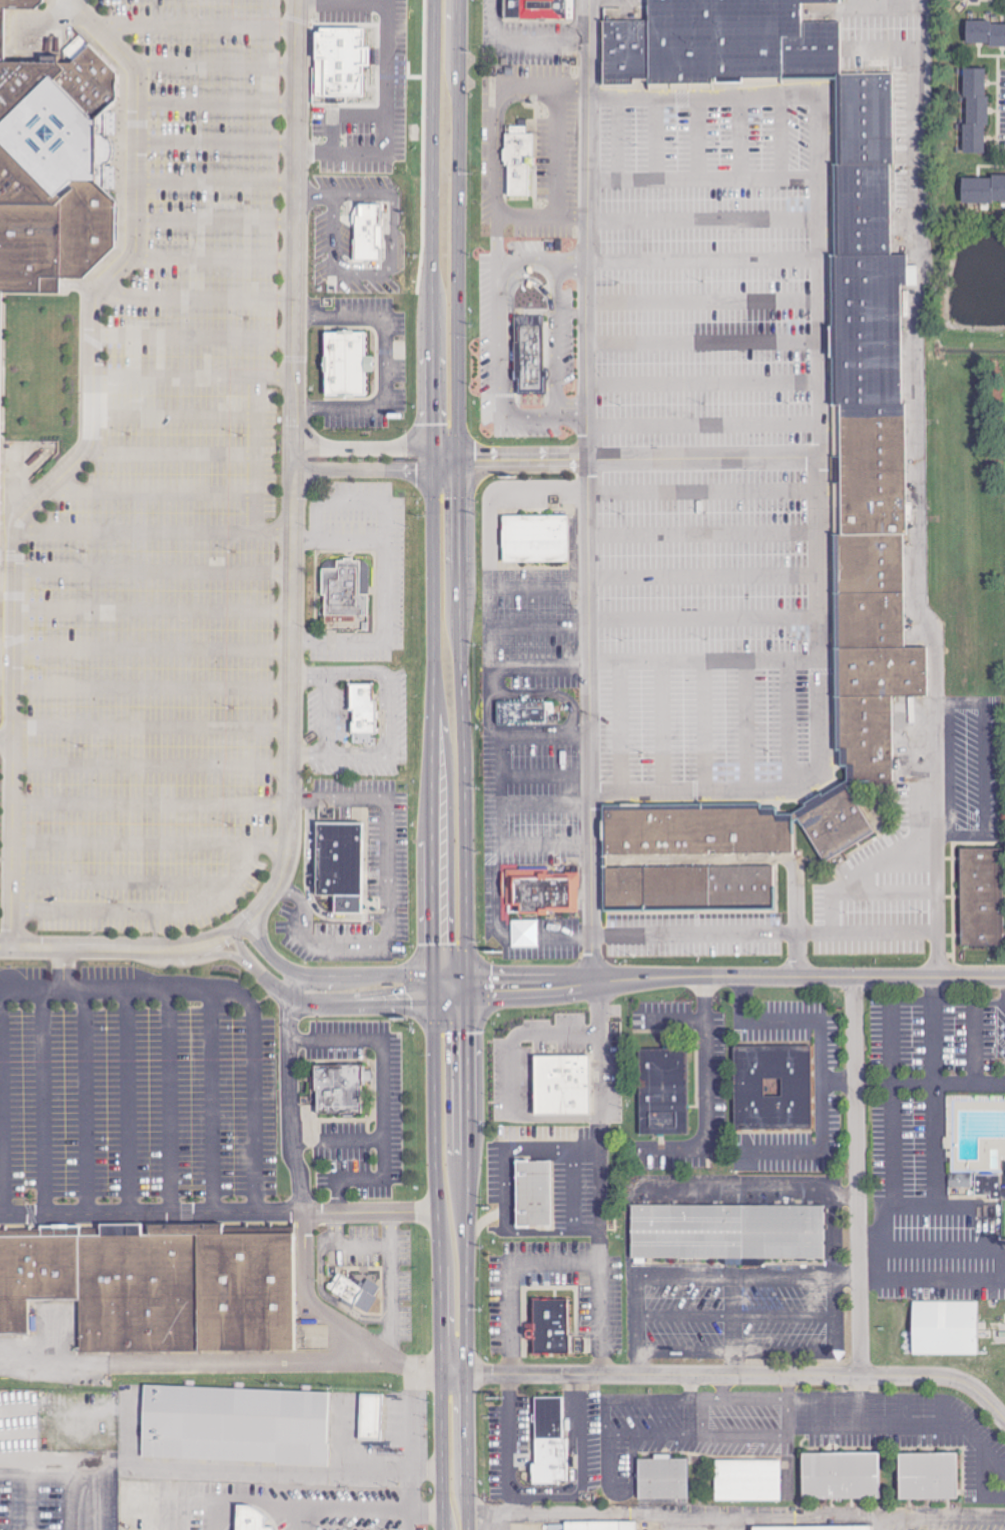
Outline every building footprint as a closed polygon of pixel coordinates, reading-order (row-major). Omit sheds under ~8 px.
[(1,293),(0,343),(0,0),(44,0),(44,1),(37,9),(5,8),(4,62),(72,63),(90,45),(118,73),(117,99),(96,119),(96,181),(111,197),(115,203),(115,247),(83,278),(61,279),(59,293),(1,293)] [(504,22),(504,0),(573,0),(573,23),(504,22)] [(648,20),(648,0),(782,0),(783,36),(783,78),(784,83),(649,85),(648,20)] [(800,3),(839,3),(839,0),(782,0),(783,36),(801,36),(801,21),(800,3)] [(648,20),(649,85),(601,86),(601,27),(601,21),(648,20)] [(783,36),(801,36),(801,21),(841,21),(841,75),(837,75),(837,78),(783,78),(783,36)] [(1004,46),(1004,24),(965,24),(965,46),(1004,46)] [(314,27),(368,28),(367,91),(313,90),(314,27)] [(963,154),(985,155),(987,70),(965,70),(963,154)] [(837,164),(837,78),(837,75),(841,75),(892,74),(893,164),(889,164),(837,164)] [(506,134),(530,135),(529,198),(506,198),(506,134)] [(835,256),(834,164),(837,164),(889,164),(890,256),(835,256)] [(960,205),(1004,205),(1004,178),(960,178),(960,205)] [(354,259),(383,259),(383,205),(354,205),(354,259)] [(840,405),(833,405),(832,256),(835,256),(890,256),(906,256),(906,285),(901,285),(902,405),(840,405)] [(513,316),(544,315),(545,392),(518,393),(517,378),(514,378),(513,316)] [(323,332),(323,395),(364,395),(364,372),(372,372),(372,356),(364,356),(364,332),(323,332)] [(841,536),(840,405),(902,405),(906,404),(907,535),(903,535),(841,536)] [(503,516),(568,516),(568,563),(503,563),(503,516)] [(836,594),(835,535),(841,536),(903,535),(903,593),(836,594)] [(337,561),(358,561),(358,597),(368,597),(368,632),(325,632),(325,596),(320,596),(320,570),(337,570),(337,561)] [(837,648),(836,594),(903,593),(904,647),(837,648)] [(837,696),(837,648),(904,647),(928,647),(928,695),(892,695),(837,696)] [(347,681),(374,681),(374,733),(352,733),(352,709),(347,709),(347,681)] [(847,787),(858,780),(892,780),(892,695),(837,696),(838,748),(841,748),(842,766),(847,766),(847,779),(844,782),(847,787)] [(496,700),(545,699),(545,712),(558,711),(558,720),(545,720),(545,722),(497,723),(496,700)] [(792,820),(797,817),(825,862),(876,831),(847,787),(844,782),(792,813),(792,820)] [(603,805),(760,803),(760,807),(777,807),(777,814),(792,813),(792,820),(793,853),(603,855),(603,805)] [(317,824),(362,824),(362,942),(334,942),(334,894),(317,894),(317,824)] [(960,849),(961,946),(1002,945),(1001,848),(960,849)] [(604,867),(773,865),(773,908),(604,910),(604,867)] [(506,870),(506,905),(519,905),(519,913),(580,913),(580,869),(506,870)] [(734,1128),(812,1127),(812,1046),(733,1047),(734,1128)] [(640,1135),(686,1134),(685,1050),(639,1050),(640,1135)] [(589,1056),(534,1056),(533,1114),(588,1115),(589,1056)] [(315,1065),(316,1114),(363,1113),(362,1064),(315,1065)] [(1004,1197),(1004,1187),(1001,1187),(1001,1169),(993,1169),(993,1150),(1000,1150),(1000,1160),(1004,1160),(1004,1119),(999,1119),(999,1140),(993,1137),(991,1133),(994,1131),(994,1118),(986,1122),(977,1110),(979,1110),(986,1096),(949,1095),(948,1197),(1004,1197)] [(516,1160),(551,1159),(553,1226),(517,1227),(516,1160)] [(824,1260),(824,1207),(630,1205),(630,1258),(824,1260)] [(78,1235),(100,1234),(100,1222),(142,1222),(142,1234),(198,1233),(200,1352),(80,1355),(79,1301),(78,1235)] [(198,1233),(294,1231),(297,1350),(200,1352),(198,1233)] [(29,1336),(0,1336),(0,1236),(78,1235),(79,1301),(29,1302),(29,1336)] [(337,1273),(327,1288),(367,1312),(382,1287),(368,1278),(362,1288),(337,1273)] [(533,1298),(569,1298),(570,1353),(534,1354),(533,1298)] [(916,1361),(916,1305),(988,1305),(988,1361),(916,1361)] [(144,1383),(141,1457),(325,1465),(328,1392),(144,1383)] [(360,1392),(382,1393),(380,1440),(358,1439),(360,1392)] [(534,1396),(562,1396),(563,1438),(566,1438),(566,1478),(557,1478),(557,1483),(532,1483),(531,1461),(535,1461),(534,1396)] [(878,1453),(801,1455),(802,1501),(879,1499),(878,1453)] [(897,1500),(957,1500),(958,1455),(898,1454),(897,1500)] [(688,1499),(688,1459),(669,1460),(669,1456),(653,1456),(653,1460),(637,1460),(638,1500),(688,1499)] [(712,1457),(777,1457),(778,1498),(713,1498),(712,1457)] [(276,1529),(263,1529),(263,1510),(235,1509),(234,1529),(276,1529)] [(633,1522),(633,1529),(566,1529),(566,1522),(633,1522)]
